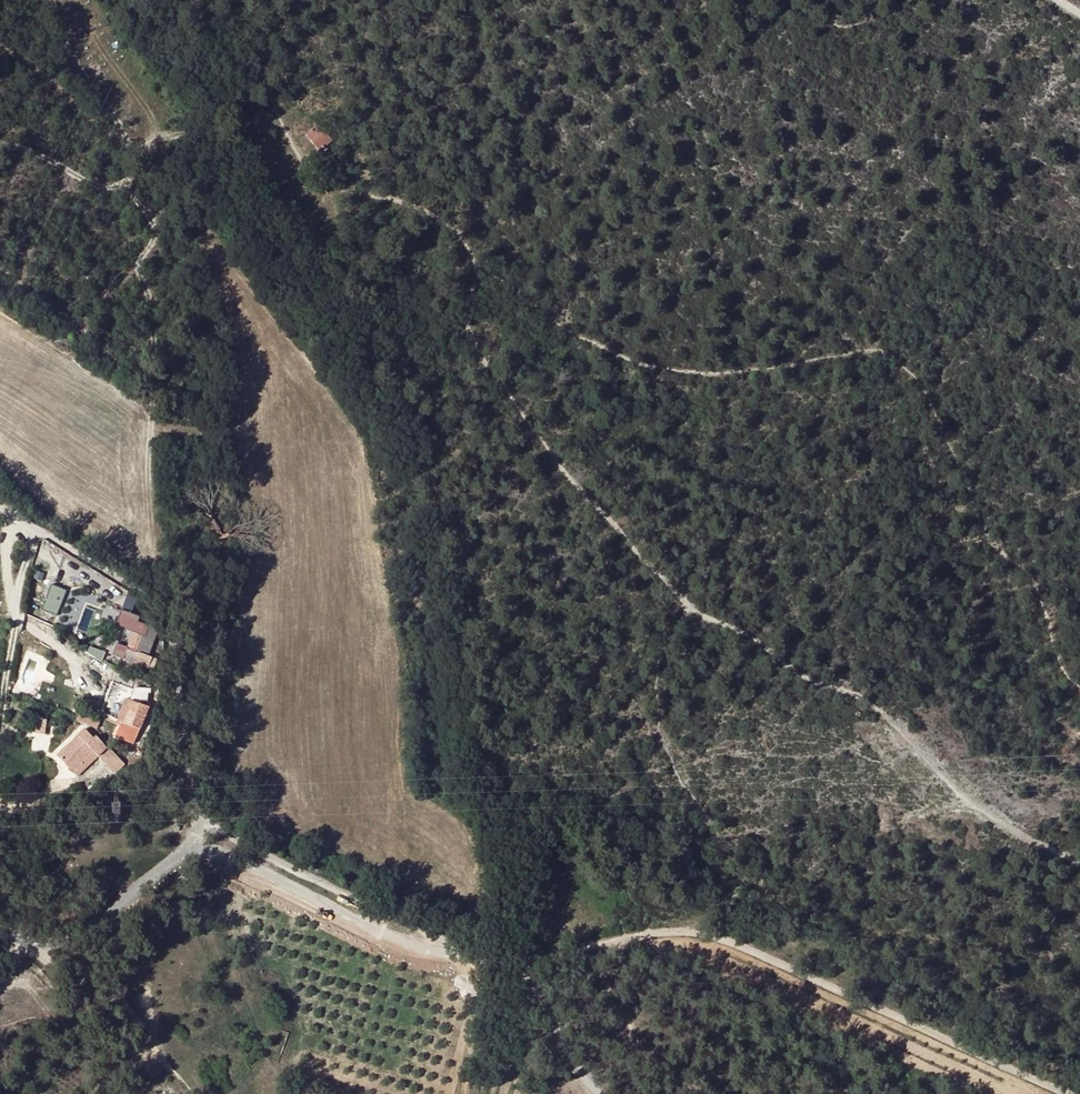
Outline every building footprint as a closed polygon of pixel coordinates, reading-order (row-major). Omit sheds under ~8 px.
[(317,125),(306,134),(320,152),(332,142),(317,125)] [(314,157),(320,152),(306,134),(299,140),(314,157)] [(44,576),(34,574),(27,612),(34,613),(36,599),(40,599),(44,576)] [(51,585),(47,597),(61,602),(65,590),(51,585)] [(40,611),(55,615),(57,605),(42,601),(40,611)] [(147,625),(125,616),(121,627),(134,632),(128,648),(124,658),(149,668),(153,656),(148,654),(154,639),(150,638),(153,630),(146,627),(147,625)] [(119,656),(124,658),(128,648),(123,646),(119,656)] [(153,656),(149,668),(154,670),(158,658),(153,656)] [(135,744),(151,696),(134,690),(130,700),(129,700),(134,684),(116,678),(104,717),(121,723),(125,724),(124,729),(120,727),(116,737),(135,744)] [(79,721),(89,725),(91,719),(81,715),(79,721)] [(45,732),(46,719),(36,719),(36,732),(45,732)] [(102,722),(91,719),(89,725),(94,727),(99,729),(102,722)] [(98,758),(114,773),(124,764),(96,735),(94,737),(85,727),(77,735),(82,742),(73,750),(67,744),(56,754),(77,776),(98,758)] [(73,750),(82,742),(77,735),(67,744),(73,750)] [(51,810),(46,799),(36,803),(41,814),(51,810)]
